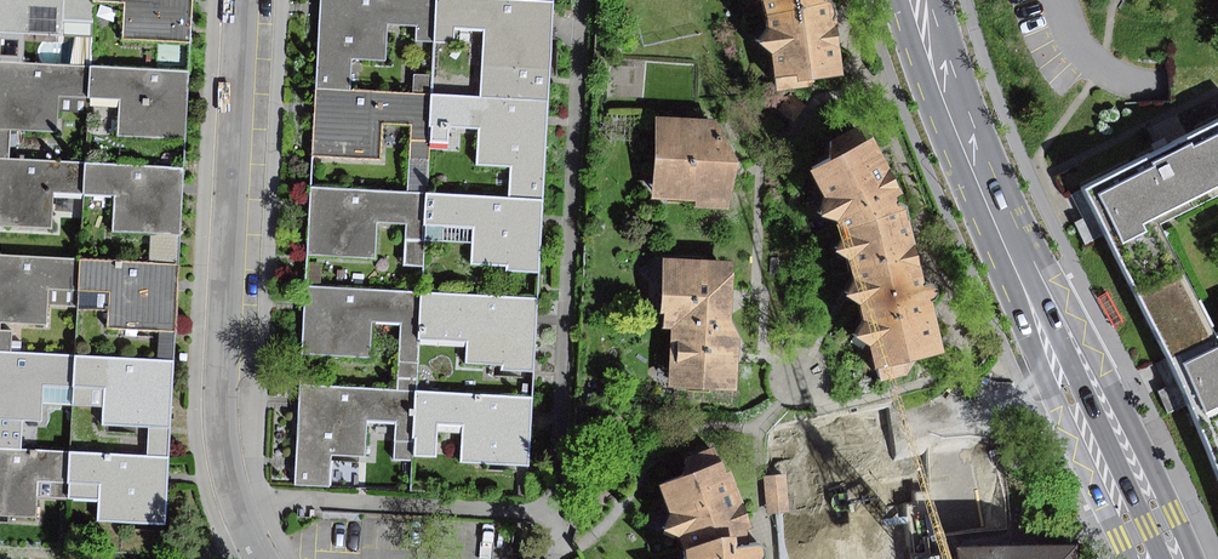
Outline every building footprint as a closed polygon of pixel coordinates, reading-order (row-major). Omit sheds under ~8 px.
[(94,0),(0,0),(0,31),(64,34),(64,18),(94,19),(94,0)] [(94,0),(125,2),(123,38),(191,42),(193,0),(94,0)] [(437,0),(320,0),(317,89),(353,91),(354,58),(386,60),(387,24),(417,25),(416,41),(435,42),(437,0)] [(435,42),(456,43),(456,27),(486,28),(482,95),(549,99),(553,24),(554,1),(534,0),(437,0),(435,42)] [(765,3),(768,16),(771,28),(762,44),(775,55),(780,91),(811,89),(818,80),(844,79),(842,37),(837,2),(834,0),(762,0),(765,3)] [(0,31),(0,63),(62,66),(64,34),(0,31)] [(12,130),(57,132),(58,110),(58,95),(89,97),(90,67),(62,66),(0,63),(0,129),(12,130)] [(189,72),(90,67),(89,97),(120,99),(118,135),(186,138),(188,93),(189,72)] [(432,73),(414,73),(414,93),(432,93),(432,73)] [(430,143),(432,93),(414,93),(353,91),(317,89),(316,109),(315,155),(380,158),(382,123),(411,125),(410,141),(430,143)] [(548,121),(549,99),(482,95),(432,93),(430,143),(448,144),(449,126),(480,127),(478,165),(511,167),(509,198),(544,199),(548,121)] [(790,93),(778,110),(794,123),(807,106),(790,93)] [(88,111),(89,97),(58,95),(58,110),(88,111)] [(697,206),(730,207),(740,171),(742,162),(717,120),(657,117),(655,199),(698,201),(697,206)] [(1167,356),(1214,333),(1161,225),(1217,197),(1217,123),(1084,189),(1167,356)] [(838,220),(846,230),(908,209),(902,205),(899,206),(899,198),(906,194),(876,139),(868,142),(860,128),(833,142),(833,162),(813,172),(827,199),(824,217),(838,220)] [(12,130),(0,129),(0,157),(10,158),(12,130)] [(430,143),(410,141),(408,192),(428,193),(430,143)] [(1,225),(51,228),(53,191),(84,193),(85,162),(10,158),(0,157),(0,225),(1,225)] [(185,167),(85,162),(84,193),(116,194),(114,232),(152,234),(181,235),(184,188),(185,167)] [(426,225),(428,193),(408,192),(312,188),(309,254),(376,257),(377,222),(407,223),(406,240),(425,241),(426,225)] [(509,198),(428,193),(426,225),(474,228),(473,244),(472,263),(507,265),(506,271),(541,273),(543,219),(544,199),(509,198)] [(912,217),(908,209),(846,230),(847,235),(839,253),(853,261),(858,280),(849,297),(864,305),(868,322),(859,339),(874,348),(877,369),(881,369),(883,381),(910,375),(918,361),(946,353),(936,303),(943,296),(941,287),(927,282),(912,217)] [(426,225),(425,241),(473,244),(474,228),(426,225)] [(181,235),(152,234),(150,262),(180,264),(181,235)] [(425,241),(406,240),(404,265),(424,266),(425,241)] [(2,320),(47,322),(48,305),(49,288),(79,290),(80,259),(0,254),(0,320),(2,320)] [(771,258),(771,275),(780,275),(780,258),(771,258)] [(150,262),(80,259),(79,290),(111,291),(110,311),(109,327),(160,330),(176,330),(179,285),(180,264),(150,262)] [(671,321),(732,323),(733,294),(734,262),(664,261),(662,313),(667,313),(666,321),(671,321)] [(322,264),(308,264),(308,284),(322,284),(322,264)] [(420,341),(423,292),(306,286),(305,304),(303,353),(371,357),(372,321),(401,323),(399,359),(419,360),(420,341)] [(48,305),(78,306),(79,290),(49,288),(48,305)] [(111,291),(79,290),(78,306),(78,309),(110,311),(111,291)] [(538,298),(423,292),(420,341),(467,343),(466,364),(503,366),(503,370),(534,371),(537,319),(538,298)] [(0,320),(0,352),(11,352),(13,330),(1,329),(2,320),(0,320)] [(668,390),(739,393),(740,357),(741,336),(732,323),(671,321),(668,390)] [(176,330),(160,330),(158,359),(175,360),(176,330)] [(1217,475),(1217,331),(1214,333),(1167,356),(1217,475)] [(0,352),(0,419),(23,419),(43,421),(43,403),(44,385),(73,386),(75,355),(11,352),(0,352)] [(158,359),(75,355),(73,386),(106,388),(105,406),(104,424),(148,426),(171,427),(175,360),(158,359)] [(419,360),(399,359),(398,391),(417,392),(419,360)] [(321,366),(303,365),(302,381),(320,382),(321,366)] [(72,404),(73,386),(44,385),(43,403),(72,404)] [(106,388),(73,386),(72,404),(105,406),(106,388)] [(414,442),(417,392),(398,391),(303,386),(302,405),(298,485),(331,487),(333,455),(365,457),(367,423),(395,424),(394,441),(414,442)] [(532,399),(417,392),(414,442),(413,456),(436,457),(438,425),(463,426),(461,463),(528,466),(531,416),(532,399)] [(601,395),(587,394),(587,406),(601,406),(601,395)] [(0,419),(0,448),(22,449),(23,419),(0,419)] [(169,456),(171,427),(148,426),(147,455),(169,456)] [(414,442),(394,441),(393,459),(413,461),(413,456),(414,442)] [(769,555),(769,551),(767,547),(763,546),(754,547),(749,529),(755,527),(733,472),(728,473),(718,447),(686,458),(684,476),(662,484),(672,514),(666,531),(682,538),(688,558),(769,558),(769,555)] [(0,448),(0,515),(37,517),(38,497),(39,481),(68,482),(70,452),(70,451),(22,449),(0,448)] [(946,450),(901,459),(918,533),(962,523),(946,450)] [(147,455),(70,452),(68,482),(100,484),(99,499),(98,520),(166,524),(168,477),(169,456),(147,455)] [(764,477),(767,514),(789,513),(787,475),(764,477)] [(68,498),(68,482),(39,481),(38,497),(68,498)] [(68,482),(68,498),(99,499),(100,484),(68,482)] [(960,558),(1078,558),(1079,546),(958,547),(960,558)]
